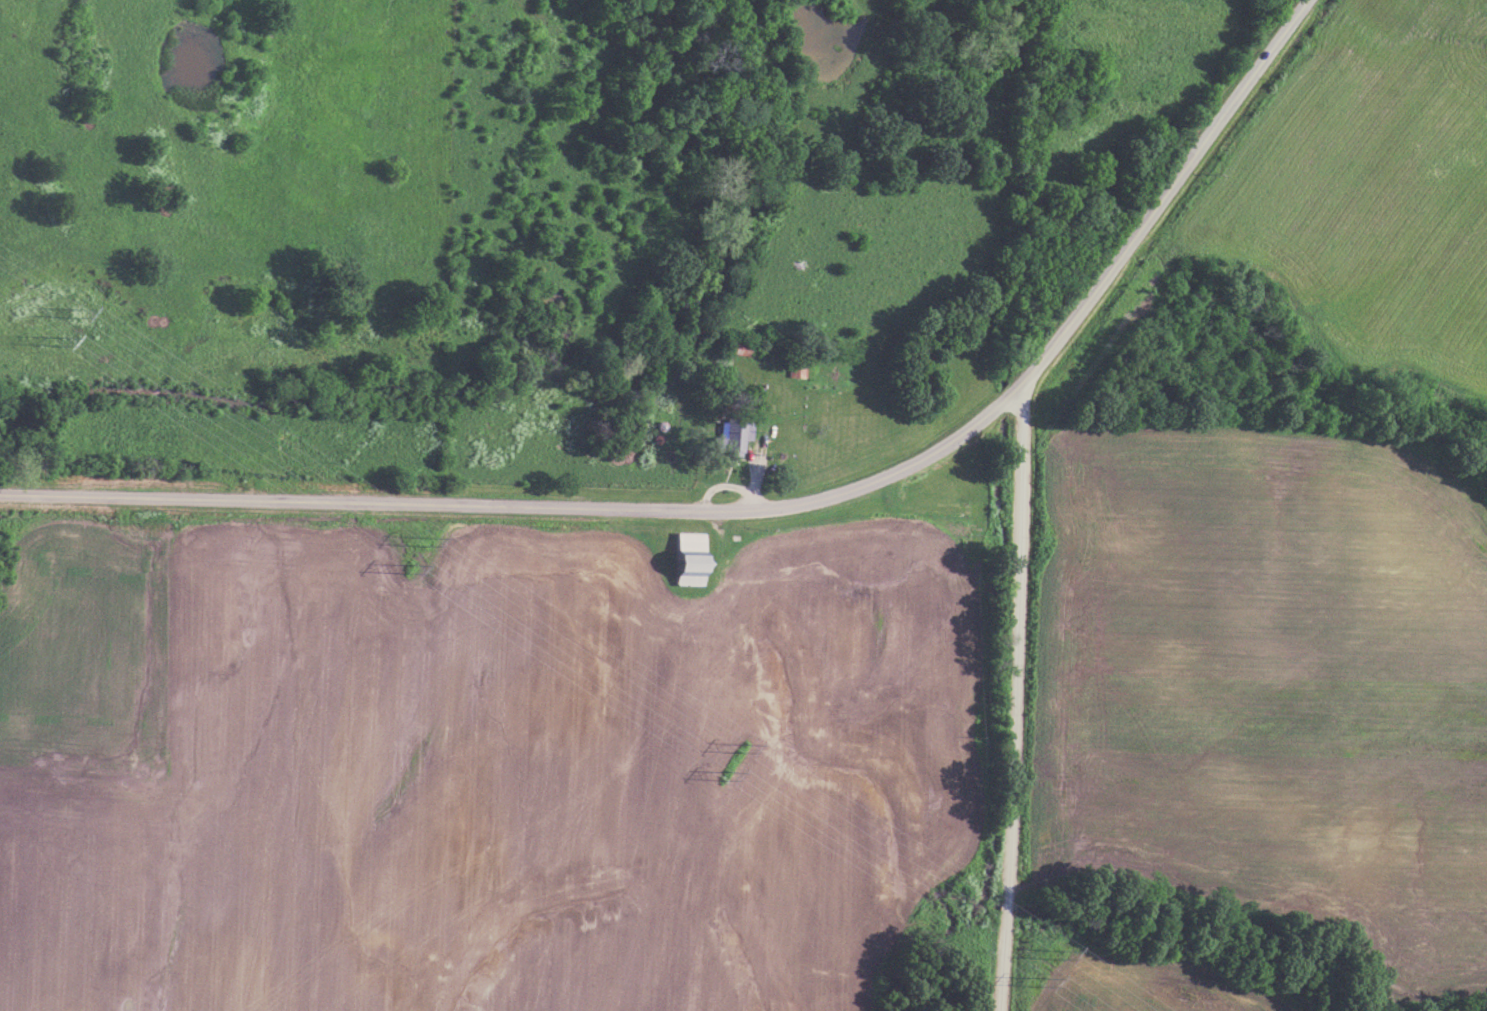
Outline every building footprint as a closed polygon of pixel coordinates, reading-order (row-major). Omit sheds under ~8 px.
[(746,354),(746,335),(728,335),(728,354),(746,354)] [(795,375),(795,367),(800,367),(800,359),(791,359),(791,375),(795,375)] [(736,455),(737,438),(747,439),(749,420),(720,417),(718,437),(707,436),(705,452),(736,455)] [(698,532),(666,532),(666,572),(669,572),(669,584),(697,584),(698,532)]
